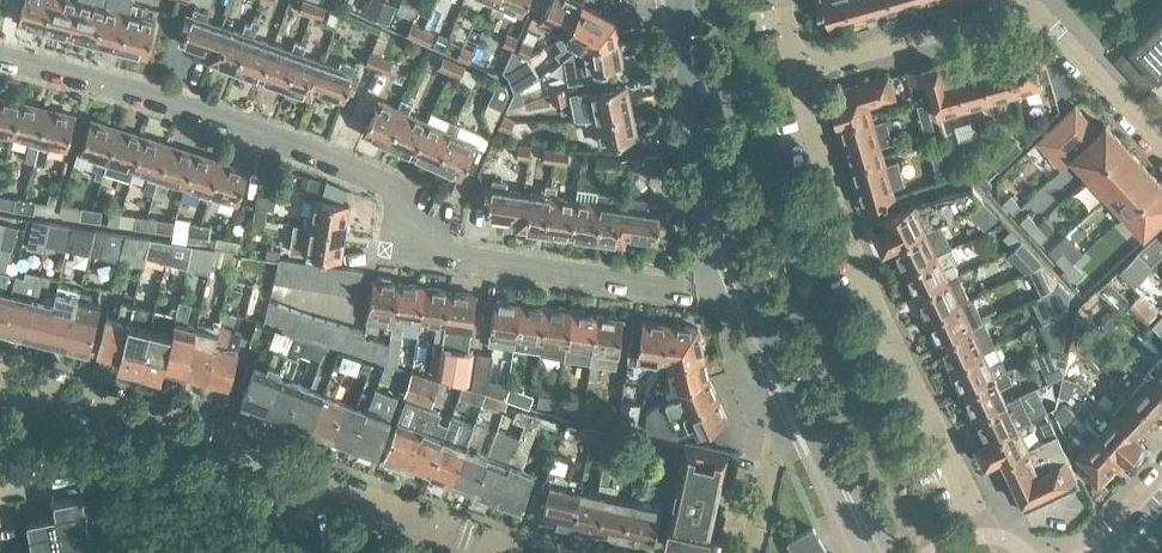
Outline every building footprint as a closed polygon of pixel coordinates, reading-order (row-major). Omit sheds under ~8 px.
[(43,28),(50,0),(23,0),(18,21),(43,28)] [(68,34),(77,0),(50,0),(43,28),(68,34)] [(68,34),(94,41),(104,6),(105,0),(99,0),(97,5),(80,0),(77,0),(68,34)] [(176,0),(164,0),(162,6),(173,10),(176,0)] [(311,14),(315,2),(308,0),(302,0),(298,9),(311,14)] [(367,13),(389,23),(393,13),(397,5),(385,0),(370,0),(365,12),(367,13)] [(496,0),(484,0),(482,6),(491,11),(495,1),(496,0)] [(525,6),(527,0),(496,0),(495,1),(522,12),(525,6)] [(547,6),(540,20),(565,33),(582,2),(577,0),(550,0),(547,6)] [(618,37),(620,37),(617,18),(600,9),(599,11),(586,4),(587,2),(583,0),(582,2),(565,33),(578,40),(579,43),(618,37)] [(817,10),(823,8),(829,29),(850,23),(844,0),(814,0),(817,10)] [(850,23),(892,11),(889,0),(844,0),(850,23)] [(931,0),(889,0),(892,11),(931,0)] [(104,6),(94,41),(121,48),(133,3),(126,1),(123,11),(104,6)] [(326,7),(315,2),(311,14),(322,18),(326,7)] [(158,9),(133,3),(121,48),(146,55),(158,9)] [(187,13),(186,14),(181,28),(186,30),(182,42),(206,50),(215,23),(207,20),(210,12),(194,6),(192,14),(187,13)] [(340,11),(330,7),(325,21),(335,25),(340,11)] [(1117,58),(1146,89),(1161,76),(1161,75),(1161,74),(1161,17),(1117,58)] [(248,22),(244,33),(232,68),(261,78),(272,44),(254,37),(258,28),(260,29),(263,21),(253,18),(251,24),(248,22)] [(419,38),(424,27),(412,22),(407,33),(419,38)] [(210,60),(232,68),(244,33),(215,23),(206,50),(213,53),(210,60)] [(381,53),(390,31),(379,27),(371,49),(381,53)] [(435,33),(424,27),(419,38),(430,44),(435,33)] [(514,47),(519,36),(509,32),(504,43),(514,47)] [(587,70),(613,65),(622,64),(618,37),(579,43),(570,50),(575,69),(587,68),(587,70)] [(464,44),(452,39),(446,51),(458,57),(464,44)] [(519,50),(531,55),(536,44),(524,39),(519,50)] [(272,44),(261,78),(289,88),(301,54),(305,44),(294,40),(291,50),(272,44)] [(514,47),(504,43),(494,65),(504,70),(508,74),(519,50),(514,47)] [(464,44),(458,57),(470,62),(476,49),(464,44)] [(1041,82),(1050,79),(1041,47),(1013,55),(1023,93),(1043,87),(1041,82)] [(438,68),(443,54),(432,49),(427,63),(438,68)] [(519,50),(508,74),(509,75),(522,69),(533,64),(530,56),(531,55),(519,50)] [(375,69),(380,56),(369,52),(364,65),(375,69)] [(313,88),(320,91),(330,64),(301,54),(289,88),(311,96),(313,88)] [(455,60),(443,54),(438,68),(449,73),(455,60)] [(1023,93),(1013,55),(984,63),(994,101),(1023,93)] [(391,60),(380,56),(375,69),(386,73),(391,60)] [(338,68),(330,64),(320,91),(344,99),(348,87),(353,89),(358,75),(354,73),(358,64),(342,58),(338,68)] [(467,65),(455,60),(449,73),(462,78),(467,65)] [(937,117),(965,109),(955,71),(942,75),(938,62),(917,68),(921,81),(926,79),(937,117)] [(994,101),(984,63),(955,71),(965,109),(994,101)] [(917,68),(907,71),(911,83),(921,81),(917,68)] [(522,69),(509,75),(516,93),(530,88),(522,69)] [(832,121),(836,120),(871,110),(870,107),(897,99),(889,73),(829,91),(832,102),(831,102),(832,104),(827,106),(832,121)] [(551,92),(565,89),(563,77),(549,80),(551,92)] [(483,109),(492,131),(510,92),(508,85),(497,80),(483,109)] [(584,120),(631,110),(625,83),(591,91),(578,93),(584,120)] [(568,101),(565,89),(551,92),(554,104),(568,101)] [(13,137),(21,102),(0,97),(0,134),(13,137)] [(364,132),(388,143),(403,110),(407,101),(401,99),(397,107),(378,99),(374,110),(364,132)] [(388,143),(412,154),(427,121),(409,112),(412,104),(407,101),(403,110),(388,143)] [(33,164),(48,109),(21,102),(13,137),(28,141),(23,161),(33,164)] [(935,134),(931,120),(926,102),(917,104),(926,136),(935,134)] [(1071,157),(1106,124),(1099,130),(1075,105),(1037,141),(1062,168),(1072,158),(1071,157)] [(68,147),(70,138),(76,115),(74,114),(74,115),(48,109),(33,164),(44,166),(49,143),(68,147)] [(412,154),(436,165),(451,132),(457,120),(433,109),(427,121),(412,154)] [(590,146),(627,138),(636,136),(631,110),(584,120),(590,146)] [(836,120),(849,164),(883,155),(881,146),(893,143),(887,119),(874,122),(871,110),(836,120)] [(516,118),(505,113),(498,128),(510,133),(516,118)] [(100,180),(106,162),(118,128),(92,120),(92,119),(91,119),(80,151),(94,156),(90,169),(95,171),(93,178),(100,180)] [(457,120),(451,132),(436,165),(461,176),(465,167),(475,171),(491,137),(457,120)] [(1089,176),(1124,143),(1106,124),(1071,157),(1072,158),(1089,176)] [(106,162),(132,171),(143,136),(118,128),(106,162)] [(142,191),(153,194),(169,145),(143,136),(132,171),(147,176),(142,191)] [(1022,147),(1015,140),(992,163),(998,170),(1022,147)] [(534,145),(519,143),(517,157),(532,159),(534,145)] [(1124,143),(1089,176),(1107,194),(1142,162),(1124,143)] [(938,178),(947,175),(938,144),(929,146),(938,178)] [(167,182),(184,188),(195,153),(169,145),(153,194),(162,197),(167,182)] [(556,149),(545,147),(543,160),(555,161),(556,149)] [(570,151),(556,149),(555,161),(568,163),(570,151)] [(210,192),(220,161),(195,153),(184,188),(198,192),(209,195),(210,192)] [(608,157),(595,155),(594,168),(606,170),(608,157)] [(631,157),(633,167),(633,169),(645,166),(643,155),(631,157)] [(886,163),(883,155),(849,164),(861,206),(895,197),(892,187),(905,183),(898,160),(886,163)] [(622,159),(608,157),(606,170),(620,172),(622,159)] [(238,201),(241,192),(248,169),(247,169),(220,161),(210,192),(238,201)] [(1107,194),(1124,213),(1159,181),(1142,162),(1107,194)] [(996,202),(1003,195),(982,172),(975,179),(996,202)] [(320,180),(306,175),(303,186),(317,190),(320,180)] [(486,186),(484,197),(483,202),(488,203),(487,215),(519,219),(524,192),(508,189),(509,182),(492,180),(491,187),(486,186)] [(325,199),(347,203),(349,190),(328,181),(325,199)] [(1124,213),(1143,234),(1161,216),(1161,184),(1159,181),(1124,213)] [(524,192),(519,219),(518,227),(544,231),(551,185),(545,184),(543,194),(524,192)] [(551,185),(544,231),(570,235),(578,188),(574,187),(572,198),(555,196),(557,186),(551,185)] [(892,246),(893,248),(926,231),(926,230),(969,211),(983,199),(983,198),(973,187),(929,199),(880,219),(883,227),(875,230),(884,250),(892,246)] [(578,188),(570,235),(595,239),(602,193),(596,192),(595,202),(582,200),(583,189),(578,188)] [(48,201),(26,198),(24,210),(49,214),(55,209),(58,194),(50,192),(48,201)] [(602,193),(595,239),(623,243),(624,235),(629,207),(631,195),(610,192),(609,204),(606,204),(607,193),(602,193)] [(24,210),(26,198),(0,194),(0,206),(24,210)] [(1010,194),(1003,201),(1013,212),(1021,205),(1010,194)] [(657,240),(658,228),(664,229),(666,213),(660,213),(662,204),(643,202),(644,196),(631,195),(629,207),(624,235),(657,240)] [(315,198),(315,199),(310,226),(344,231),(348,204),(349,203),(347,203),(325,199),(315,198)] [(984,224),(998,215),(983,199),(971,209),(984,224)] [(90,220),(91,206),(81,205),(80,218),(90,220)] [(104,208),(91,206),(90,220),(102,221),(104,208)] [(267,219),(269,208),(255,206),(253,217),(267,219)] [(120,211),(111,209),(108,222),(117,224),(120,211)] [(1030,230),(1037,223),(1028,213),(1021,220),(1030,230)] [(136,226),(145,228),(147,215),(137,214),(136,226)] [(147,215),(145,228),(169,231),(174,219),(147,215)] [(175,216),(174,219),(169,231),(173,232),(186,234),(189,220),(175,216)] [(265,230),(267,219),(253,217),(251,228),(265,230)] [(45,251),(46,244),(52,222),(34,218),(27,247),(45,251)] [(74,226),(52,222),(46,244),(69,248),(74,226)] [(191,222),(187,242),(194,243),(197,244),(200,223),(191,222)] [(6,223),(2,237),(0,244),(0,247),(14,250),(20,226),(6,223)] [(197,244),(216,247),(247,251),(250,232),(243,231),(241,241),(211,236),(213,225),(200,223),(197,244)] [(1048,235),(1037,223),(1030,230),(1040,241),(1048,235)] [(69,248),(92,253),(98,230),(74,226),(69,248)] [(344,231),(310,226),(306,254),(339,259),(344,231)] [(1137,253),(1138,254),(1150,265),(1161,253),(1161,229),(1137,253)] [(113,232),(98,230),(92,253),(120,261),(126,234),(113,232)] [(904,271),(937,255),(926,231),(893,248),(904,271)] [(145,264),(147,256),(152,237),(126,234),(120,261),(145,264)] [(178,241),(152,237),(147,256),(172,262),(178,241)] [(194,243),(187,242),(178,241),(172,262),(189,266),(191,257),(194,243)] [(1028,277),(1032,273),(1042,264),(1021,241),(1007,254),(1028,277)] [(191,257),(213,262),(216,247),(197,244),(194,243),(191,257)] [(213,262),(236,265),(239,255),(246,256),(247,251),(216,247),(213,262)] [(1056,258),(1065,268),(1072,261),(1063,251),(1056,258)] [(1137,254),(1120,272),(1161,310),(1161,308),(1161,277),(1137,254)] [(904,271),(915,294),(949,279),(949,278),(958,274),(952,263),(944,267),(937,255),(904,271)] [(280,257),(279,260),(276,281),(290,283),(293,259),(280,257)] [(307,261),(293,259),(290,283),(304,285),(307,261)] [(318,287),(321,263),(307,261),(304,285),(318,287)] [(1072,261),(1065,268),(1076,279),(1083,272),(1072,261)] [(335,265),(321,263),(318,287),(332,289),(335,265)] [(1059,282),(1042,264),(1032,273),(1050,290),(1059,282)] [(346,291),(349,267),(335,265),(332,289),(346,291)] [(364,270),(349,267),(346,291),(360,293),(364,270)] [(2,328),(12,290),(16,273),(0,269),(0,327),(2,328)] [(2,328),(23,333),(39,272),(27,269),(21,292),(12,290),(2,328)] [(39,272),(23,333),(45,338),(57,290),(48,288),(51,276),(39,272)] [(385,331),(392,332),(399,282),(390,281),(391,278),(379,276),(378,279),(373,278),(369,302),(367,321),(385,324),(385,331)] [(927,319),(961,303),(949,279),(915,294),(927,319)] [(1134,304),(1108,279),(1097,289),(1131,320),(1138,313),(1146,320),(1155,311),(1140,297),(1134,304)] [(392,332),(390,344),(386,364),(398,367),(399,365),(403,334),(405,318),(419,320),(424,286),(399,282),(392,332)] [(1069,293),(1059,282),(1050,290),(1036,297),(1047,320),(1064,312),(1068,311),(1069,295),(1069,293)] [(45,338),(67,344),(81,291),(58,285),(57,290),(45,338)] [(450,290),(424,286),(419,320),(445,324),(450,290)] [(450,290),(445,324),(437,373),(468,383),(473,350),(468,350),(476,294),(450,290)] [(81,291),(67,344),(89,349),(98,313),(102,297),(81,291)] [(98,352),(120,357),(130,321),(134,301),(121,298),(116,317),(106,315),(98,352)] [(514,347),(516,336),(521,304),(515,303),(513,300),(509,299),(506,301),(495,299),(488,342),(514,347)] [(270,300),(263,325),(276,330),(283,305),(270,300)] [(536,350),(540,351),(547,307),(534,305),(533,303),(528,302),(525,304),(521,304),(516,336),(538,340),(536,350)] [(967,317),(961,303),(927,319),(939,344),(985,323),(979,311),(967,317)] [(151,326),(140,371),(161,377),(162,376),(161,376),(163,368),(176,316),(178,307),(172,305),(171,310),(157,307),(152,326),(151,326)] [(283,305),(276,330),(289,335),(297,309),(283,305)] [(176,316),(163,368),(185,373),(197,325),(176,319),(179,307),(178,307),(176,316)] [(565,356),(567,344),(572,311),(566,310),(564,307),(560,307),(557,309),(547,307),(540,351),(540,353),(565,356)] [(289,335),(293,336),(303,340),(311,313),(297,309),(289,335)] [(567,344),(593,348),(598,315),(585,313),(584,310),(580,310),(577,312),(572,311),(567,344)] [(1050,342),(1048,349),(1062,352),(1067,328),(1068,328),(1068,327),(1068,322),(1064,312),(1047,320),(1041,323),(1050,342)] [(1120,320),(1113,312),(1102,323),(1110,331),(1120,320)] [(1161,312),(1150,324),(1161,335),(1161,312)] [(308,342),(316,345),(325,318),(311,313),(303,340),(308,342)] [(624,318),(619,318),(618,317),(616,315),(611,314),(608,316),(598,315),(593,348),(591,361),(593,361),(591,377),(599,379),(601,363),(616,366),(624,318)] [(198,322),(197,325),(185,373),(207,378),(220,324),(221,319),(216,318),(214,326),(198,322)] [(329,350),(338,322),(325,318),(316,345),(325,349),(329,350)] [(1096,324),(1077,318),(1072,338),(1079,345),(1096,324)] [(646,380),(657,360),(660,356),(665,344),(667,330),(672,331),(673,323),(643,319),(638,355),(630,354),(627,377),(646,380)] [(118,365),(140,371),(151,326),(130,321),(120,357),(118,365)] [(269,342),(288,350),(293,336),(289,335),(276,330),(263,325),(256,322),(249,342),(260,346),(269,342)] [(338,350),(344,352),(352,326),(338,322),(329,350),(337,353),(338,350)] [(668,362),(705,357),(698,327),(673,323),(672,331),(667,330),(665,344),(660,356),(657,360),(664,363),(668,362)] [(951,369),(985,353),(997,347),(985,323),(939,344),(951,369)] [(228,384),(242,333),(232,331),(233,327),(220,324),(207,378),(213,380),(215,384),(223,386),(225,383),(228,384)] [(362,357),(365,338),(366,331),(352,326),(344,352),(362,357)] [(308,342),(303,340),(293,336),(288,350),(302,356),(308,342)] [(362,357),(385,363),(386,364),(390,344),(365,338),(362,357)] [(1161,348),(1150,360),(1137,348),(1130,355),(1161,385),(1161,349),(1161,348)] [(337,353),(329,350),(325,349),(311,385),(300,381),(286,417),(302,423),(302,424),(309,427),(323,391),(337,353)] [(1069,353),(1062,352),(1048,349),(1044,351),(1054,371),(1057,378),(1064,374),(1067,360),(1069,353)] [(265,410),(286,354),(274,350),(267,369),(255,365),(241,400),(257,406),(257,407),(265,410)] [(489,355),(478,353),(473,387),(484,391),(489,355)] [(951,369),(962,393),(1008,372),(1002,359),(990,365),(985,353),(951,369)] [(270,411),(286,417),(300,381),(294,378),(300,360),(286,354),(265,410),(269,412),(270,411)] [(1152,413),(1153,413),(1161,403),(1161,385),(1130,355),(1122,364),(1127,369),(1117,380),(1124,387),(1152,413)] [(379,377),(385,363),(362,357),(357,370),(379,377)] [(663,393),(709,377),(705,357),(668,362),(664,363),(669,385),(663,386),(648,385),(645,388),(643,404),(642,410),(648,410),(666,400),(663,393)] [(1080,362),(1067,360),(1064,374),(1077,377),(1080,362)] [(398,367),(386,364),(385,363),(379,377),(381,378),(391,382),(393,376),(402,380),(406,370),(398,367)] [(405,391),(433,402),(436,392),(440,381),(412,371),(405,391)] [(1007,400),(1001,387),(1012,381),(1008,372),(962,393),(973,416),(1007,400)] [(719,400),(709,377),(663,393),(666,400),(648,410),(646,429),(652,431),(654,421),(662,422),(674,419),(683,415),(719,400)] [(1063,379),(1059,398),(1068,402),(1076,382),(1063,379)] [(345,400),(332,435),(346,440),(346,442),(354,444),(376,388),(365,383),(357,404),(345,399),(345,400)] [(511,386),(507,397),(511,399),(517,401),(519,394),(516,388),(511,386)] [(537,405),(560,409),(562,397),(563,390),(541,386),(537,405)] [(973,416),(984,440),(985,443),(1020,426),(1048,412),(1037,387),(1007,400),(973,416)] [(1133,433),(1152,413),(1124,387),(1112,400),(1104,392),(1096,400),(1098,402),(1132,434),(1133,433)] [(398,397),(376,388),(354,444),(359,447),(361,446),(376,452),(390,416),(398,397)] [(466,398),(483,404),(487,393),(470,388),(466,398)] [(323,391),(309,427),(314,429),(315,428),(332,435),(345,400),(345,399),(323,391)] [(488,391),(487,393),(483,404),(507,412),(511,399),(507,397),(488,391)] [(444,395),(436,392),(433,402),(440,405),(444,395)] [(562,397),(560,409),(577,413),(580,401),(562,397)] [(408,465),(430,409),(406,400),(384,455),(387,456),(386,459),(398,464),(400,461),(407,464),(408,465)] [(719,400),(683,415),(674,419),(662,422),(654,421),(652,431),(677,436),(696,428),(698,433),(728,420),(719,400)] [(639,430),(642,410),(643,404),(623,401),(619,427),(639,430)] [(1088,426),(1122,459),(1123,459),(1124,460),(1126,459),(1130,463),(1140,451),(1136,448),(1142,442),(1133,433),(1132,434),(1098,402),(1082,420),(1088,426)] [(430,409),(408,465),(413,466),(414,466),(430,472),(449,424),(450,422),(439,418),(441,413),(430,409)] [(517,421),(527,425),(531,414),(521,410),(517,421)] [(527,425),(523,435),(497,499),(504,501),(505,501),(519,506),(533,470),(523,467),(539,424),(541,417),(531,414),(527,425)] [(449,424),(430,472),(445,478),(446,479),(452,482),(474,426),(451,417),(450,422),(449,424)] [(1040,424),(1046,439),(1056,433),(1049,419),(1040,424)] [(474,426),(452,482),(458,484),(459,483),(475,490),(489,454),(480,451),(490,426),(476,421),(474,426)] [(489,454),(475,490),(489,495),(489,496),(497,499),(523,435),(499,426),(489,454)] [(1000,456),(1001,459),(1029,445),(1020,426),(985,443),(984,440),(976,444),(985,463),(1000,456)] [(1098,485),(1122,459),(1088,426),(1080,434),(1086,440),(1075,451),(1083,460),(1080,461),(1085,472),(1098,485)] [(581,439),(588,440),(603,444),(603,447),(617,449),(621,434),(605,431),(584,427),(581,439)] [(1001,463),(1012,487),(1069,461),(1056,433),(1046,439),(1030,446),(1029,445),(1001,459),(1003,462),(1001,463)] [(631,441),(629,450),(641,452),(643,444),(631,441)] [(685,441),(669,511),(663,539),(663,542),(670,544),(706,552),(728,450),(685,441)] [(643,444),(641,452),(643,453),(650,454),(652,446),(643,444)] [(568,524),(570,524),(572,525),(583,478),(569,475),(575,460),(554,454),(541,486),(540,485),(531,510),(542,513),(542,518),(550,520),(550,522),(567,526),(568,524)] [(1076,476),(1069,461),(1012,487),(1024,511),(1031,508),(1079,486),(1075,477),(1076,476)] [(572,525),(597,530),(611,470),(604,468),(599,491),(582,486),(583,478),(572,525)] [(597,530),(624,536),(632,499),(620,496),(623,483),(614,480),(612,486),(609,485),(612,470),(611,470),(597,530)] [(661,506),(632,499),(624,536),(653,542),(661,506)] [(788,541),(795,552),(827,552),(814,527),(788,541)]
